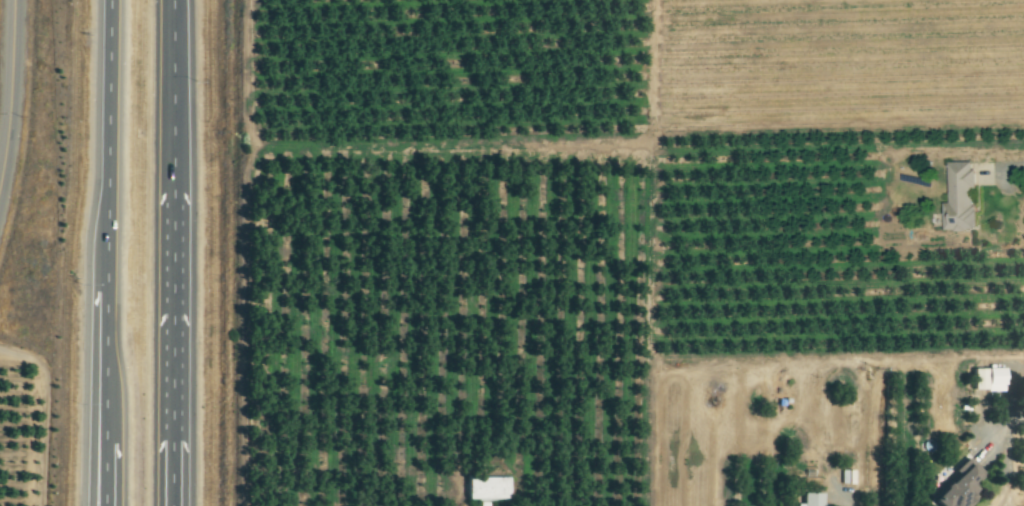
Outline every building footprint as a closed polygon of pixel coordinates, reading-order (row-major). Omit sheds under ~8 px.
[(941,230),(972,230),(971,161),(945,162),(946,203),(940,203),(941,230)] [(970,369),(971,391),(1003,390),(1002,368),(970,369)] [(974,499),(967,492),(984,476),(965,457),(951,471),(955,475),(931,498),(939,505),(967,505),(974,499)] [(853,470),(840,470),(840,483),(852,483),(853,470)] [(505,478),(465,479),(465,501),(505,500),(505,478)] [(822,493),(802,493),(802,504),(796,504),(796,505),(822,505),(822,493)]
